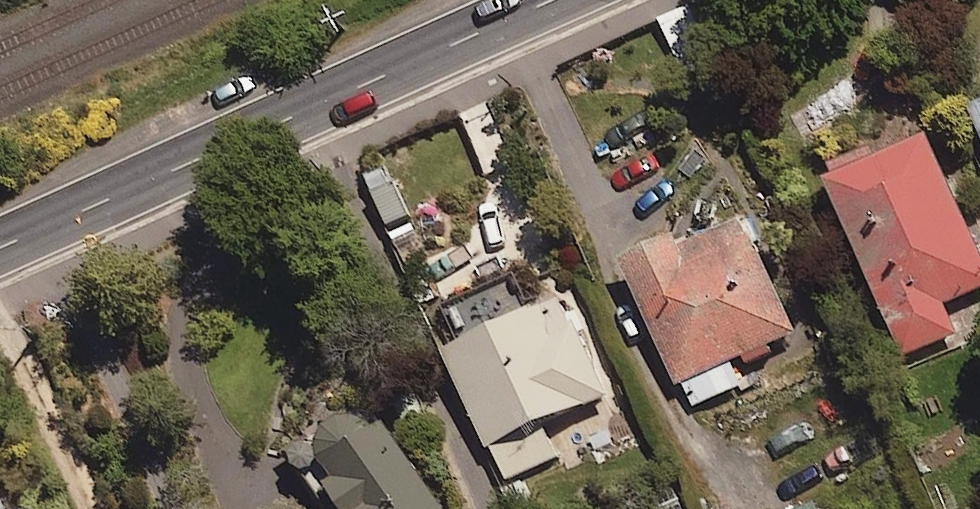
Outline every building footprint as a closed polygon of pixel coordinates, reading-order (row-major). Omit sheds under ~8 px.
[(927,137),(824,181),(901,361),(956,338),(943,307),(979,292),(979,262),(927,137)] [(395,180),(367,192),(384,232),(412,220),(395,180)] [(795,336),(740,218),(686,243),(682,235),(621,263),(625,272),(689,410),(740,386),(731,366),(795,336)] [(607,399),(562,303),(445,359),(504,484),(557,459),(542,429),(607,399)] [(320,495),(329,508),(439,508),(395,444),(386,430),(383,427),(378,422),(373,419),(368,417),(362,416),(356,416),(350,416),(344,418),(339,421),(334,425),(330,429),(327,434),(324,440),(323,446),(323,452),(324,458),(325,463),(328,469),(338,483),(320,495)] [(807,499),(785,508),(812,508),(807,499)]
